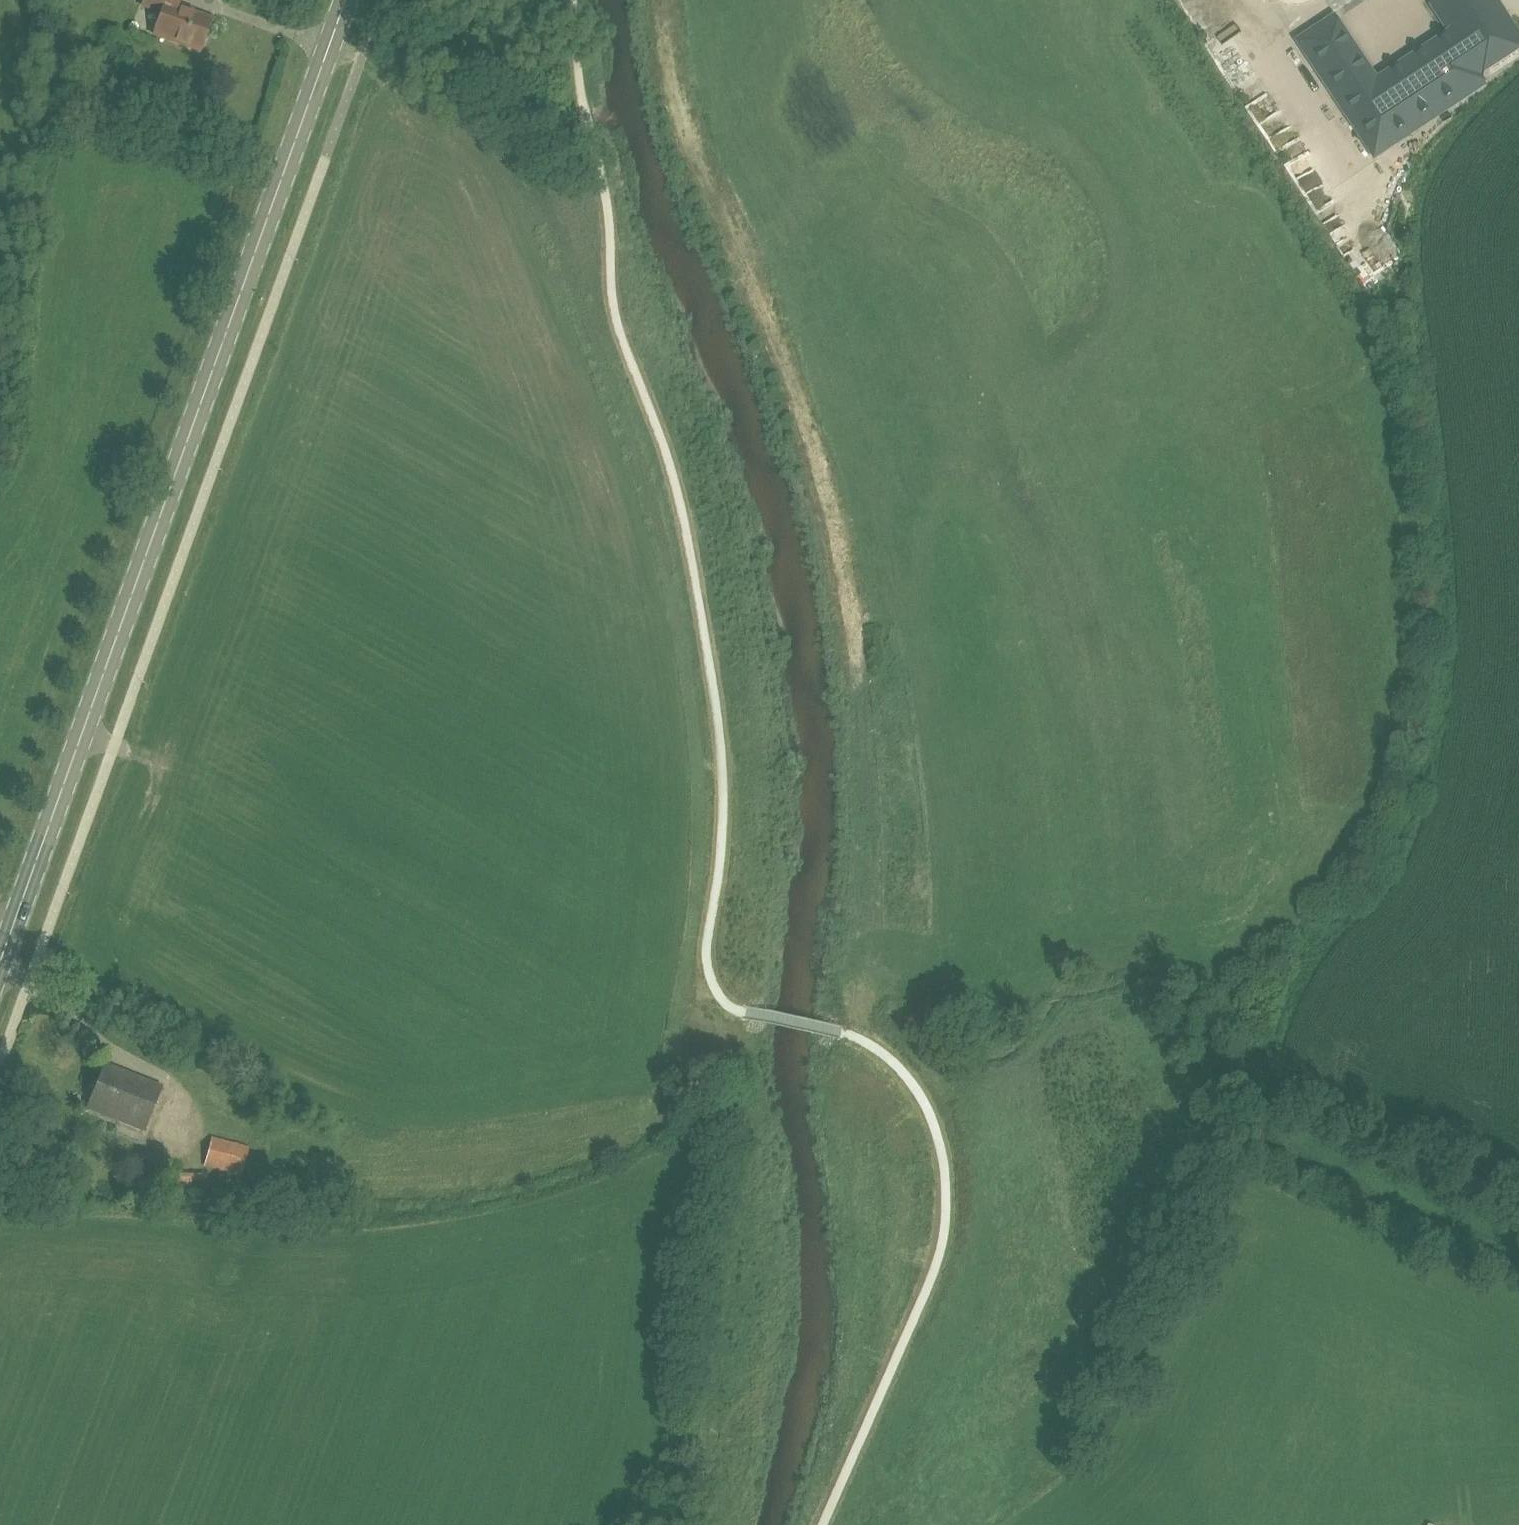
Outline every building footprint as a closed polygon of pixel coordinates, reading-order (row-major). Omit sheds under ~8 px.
[(211,20),(177,8),(180,0),(145,0),(143,6),(162,12),(154,34),(200,51),(211,20)] [(1432,7),(1450,35),(1378,82),(1339,21),(1305,43),(1376,153),(1482,84),(1479,79),(1508,61),(1518,54),(1518,35),(1496,0),(1443,0),(1432,7)] [(146,1134),(165,1086),(105,1062),(86,1110),(146,1134)] [(206,1170),(244,1174),(247,1142),(209,1138),(206,1170)]
